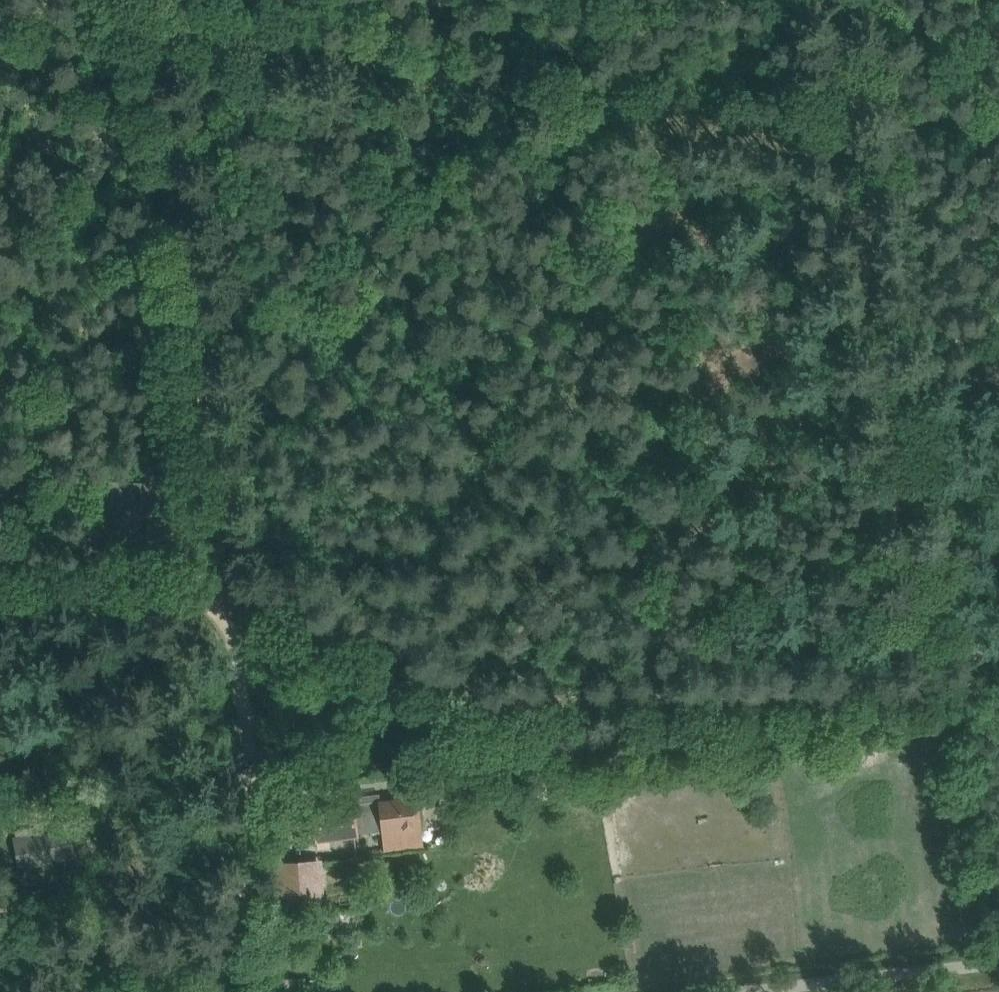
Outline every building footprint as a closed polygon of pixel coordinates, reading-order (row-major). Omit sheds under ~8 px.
[(317,840),(347,836),(358,834),(358,833),(384,830),(421,826),(417,795),(381,799),(380,793),(358,796),(359,803),(354,804),(354,802),(313,807),(317,840)] [(379,869),(378,858),(363,860),(364,870),(379,869)]
